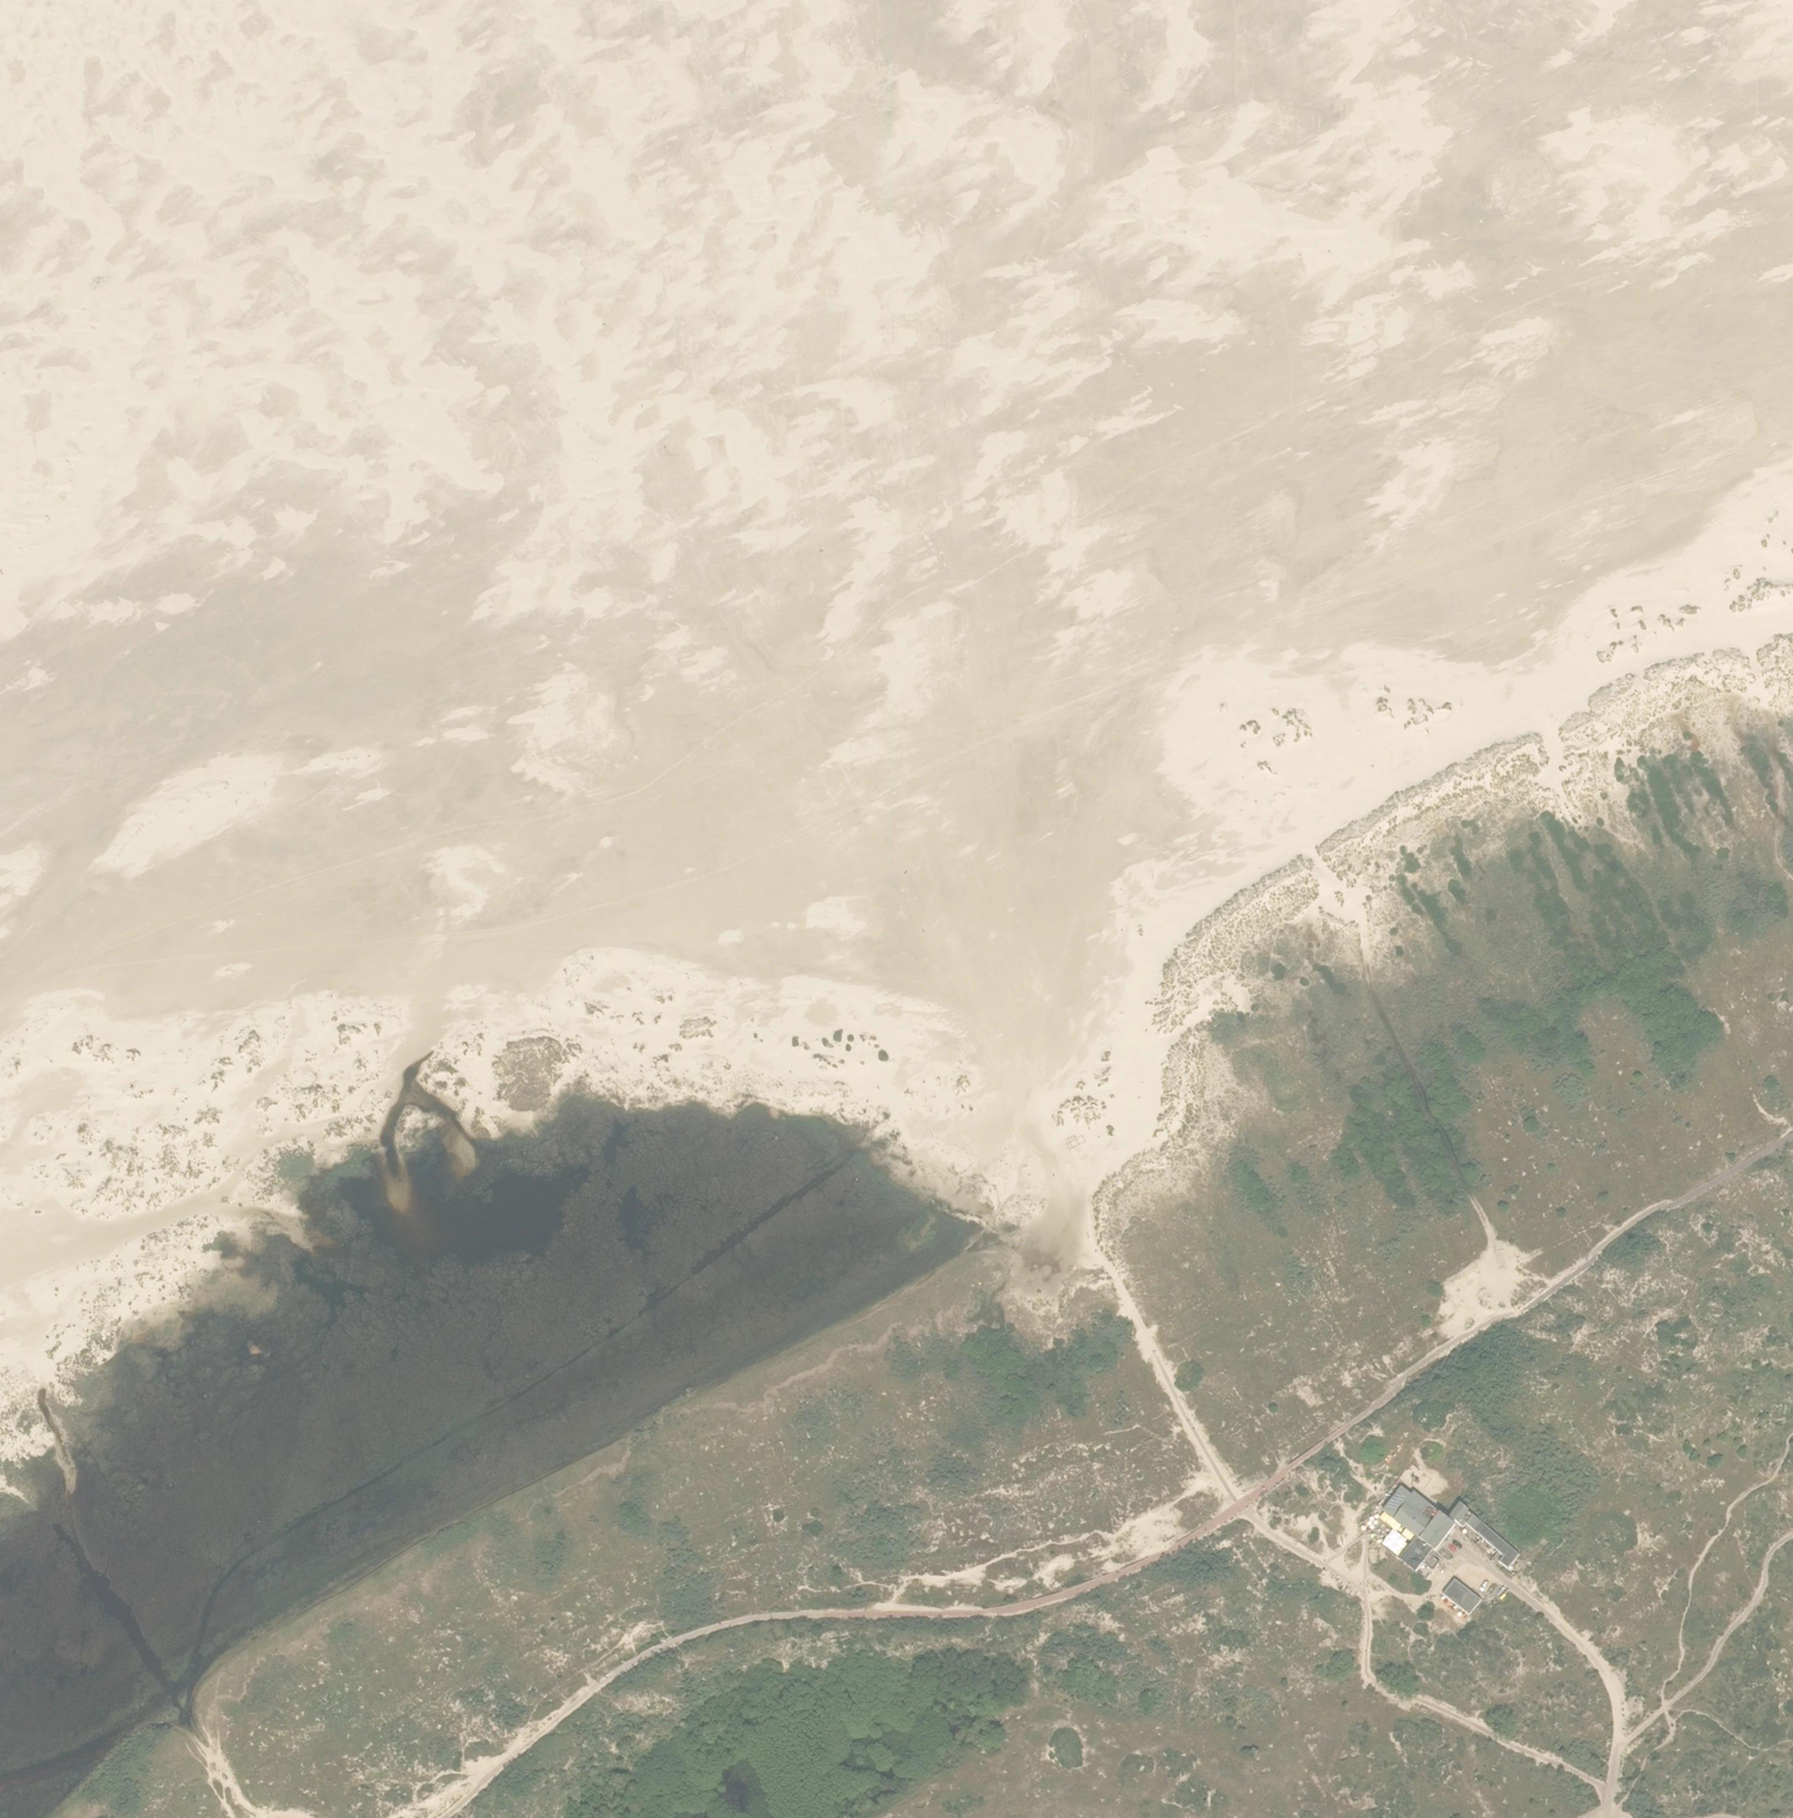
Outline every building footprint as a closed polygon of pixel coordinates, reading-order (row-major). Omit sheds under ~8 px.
[(1398,1480),(1379,1503),(1403,1522),(1413,1530),(1397,1551),(1414,1564),(1421,1555),(1431,1563),(1439,1553),(1428,1544),(1448,1521),(1417,1496),(1399,1481),(1398,1480)] [(1455,1522),(1457,1519),(1494,1551),(1489,1556),(1499,1565),(1512,1549),(1452,1498),(1441,1510),(1455,1522)] [(1447,1577),(1436,1592),(1461,1611),(1472,1596),(1447,1577)]
